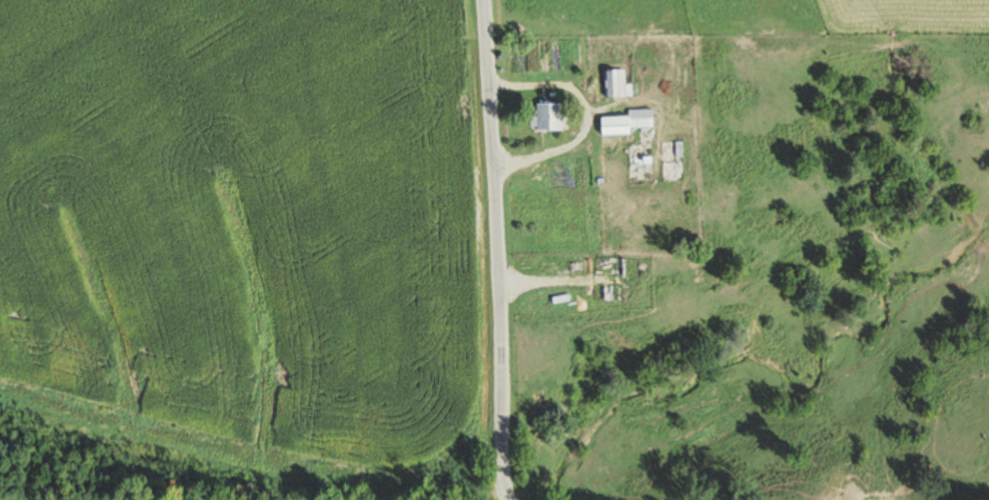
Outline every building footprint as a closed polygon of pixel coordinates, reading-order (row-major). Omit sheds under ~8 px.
[(604,68),(604,95),(623,95),(623,68),(604,68)] [(561,101),(534,101),(534,116),(530,116),(530,128),(561,128),(561,101)] [(626,108),(626,114),(616,114),(616,108),(609,108),(609,115),(599,115),(599,133),(627,133),(627,126),(652,126),(651,108),(626,108)]
